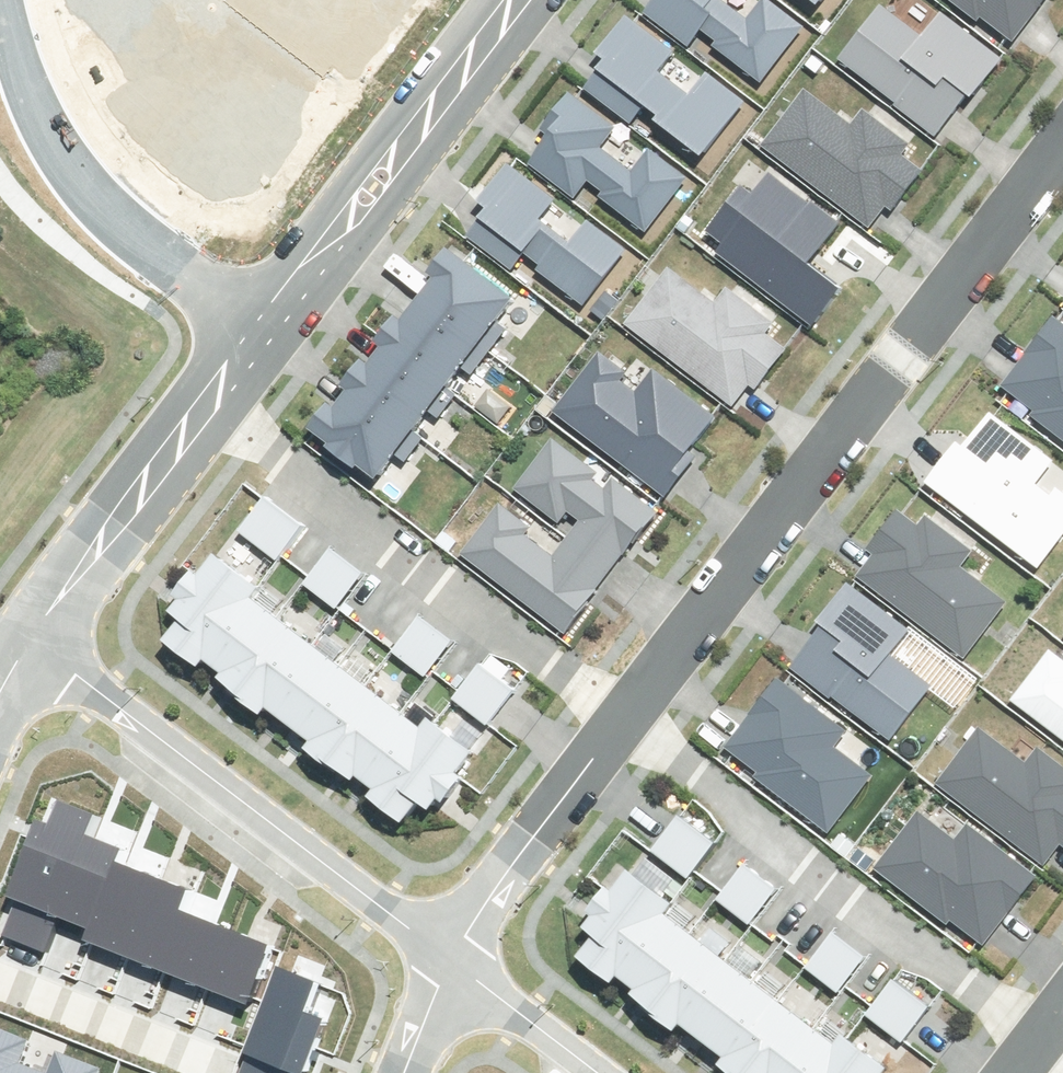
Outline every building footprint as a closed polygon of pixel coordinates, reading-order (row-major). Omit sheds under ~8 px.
[(652,10),(694,43),(706,28),(767,75),(807,24),(777,0),(765,0),(752,16),(731,0),(660,0),(652,10)] [(838,54),(940,136),(1003,59),(942,10),(927,29),(891,0),(882,0),(838,54)] [(1006,42),(1041,0),(954,0),(1006,42)] [(605,63),(587,85),(630,118),(642,103),(703,150),(743,99),(705,69),(688,91),(662,71),(678,50),(630,12),(596,56),(605,63)] [(550,141),(533,162),(575,195),(588,180),(648,228),(689,176),(650,146),(633,168),(608,148),(624,127),(576,90),(541,134),(550,141)] [(800,90),(759,148),(866,222),(880,203),(892,211),(921,169),(903,157),(910,145),(859,110),(850,124),(800,90)] [(487,211),(469,233),(512,266),(524,251),(585,298),(625,247),(587,217),(570,239),(544,219),(560,198),(512,161),(478,204),(487,211)] [(726,240),(714,257),(814,325),(836,293),(808,275),(842,225),(772,178),(753,207),(736,195),(712,230),(726,240)] [(500,317),(518,293),(458,248),(424,294),(491,344),(508,323),(500,317)] [(669,258),(620,321),(733,408),(778,349),(761,336),(778,315),(728,276),(715,293),(669,258)] [(473,368),(491,344),(424,294),(407,317),(401,312),(384,335),(390,339),(450,384),(466,363),(473,368)] [(1004,377),(1041,403),(1038,411),(1062,429),(1062,318),(1052,310),(1004,377)] [(458,390),(450,384),(390,339),(374,360),(367,355),(349,380),(356,385),(416,429),(432,408),(440,414),(458,390)] [(597,353),(552,416),(663,495),(716,423),(647,374),(635,391),(620,380),(625,373),(597,353)] [(423,435),(416,429),(356,385),(341,404),(334,399),(314,425),(382,475),(399,451),(407,457),(423,435)] [(915,478),(1035,567),(1062,529),(1062,492),(1036,471),(1046,457),(982,410),(958,441),(948,434),(915,478)] [(562,541),(606,574),(654,513),(612,481),(604,492),(587,479),(592,472),(549,440),(512,490),(559,525),(566,516),(574,521),(562,541)] [(243,526),(281,554),(305,521),(267,493),(243,526)] [(564,631),(606,574),(562,541),(552,554),(525,534),(531,526),(498,503),(460,554),(564,631)] [(877,558),(863,576),(964,654),(1002,605),(961,574),(972,560),(920,521),(915,528),(894,511),(865,548),(877,558)] [(333,545),(308,578),(343,603),(367,570),(333,545)] [(264,584),(220,551),(205,571),(199,567),(179,594),(184,598),(177,607),(187,615),(171,636),(205,661),(211,653),(257,594),(264,584)] [(812,629),(785,664),(885,742),(930,684),(885,649),(904,626),(839,576),(803,622),(812,629)] [(280,612),(257,594),(211,653),(234,671),(280,612)] [(318,640),(280,612),(234,671),(231,677),(268,705),(273,700),(318,640)] [(397,645),(430,671),(456,639),(424,613),(397,645)] [(343,659),(318,640),(273,700),(297,720),(343,659)] [(1054,644),(1015,695),(1062,732),(1062,651),(1054,644)] [(369,679),(343,659),(297,720),(323,739),(369,679)] [(481,660),(456,694),(493,721),(518,687),(481,660)] [(779,671),(727,736),(761,762),(754,771),(831,831),(879,769),(844,742),(854,730),(779,671)] [(406,707),(369,679),(323,739),(317,747),(354,775),(359,768),(406,707)] [(429,724),(406,707),(359,768),(382,786),(429,724)] [(435,716),(429,724),(382,786),(378,790),(411,815),(426,795),(437,804),(443,795),(449,800),(469,775),(462,770),(479,749),(435,716)] [(982,721),(941,776),(1045,855),(1061,835),(1062,836),(1062,760),(1037,741),(1027,755),(982,721)] [(86,835),(93,817),(61,804),(50,831),(33,824),(5,897),(14,900),(1,932),(43,948),(55,917),(86,835)] [(924,806),(879,862),(951,919),(957,912),(986,935),(1034,874),(970,823),(966,834),(961,835),(924,806)] [(683,812),(657,845),(693,873),(719,839),(683,812)] [(86,835),(55,917),(87,929),(114,861),(119,848),(86,835)] [(638,870),(633,866),(618,886),(612,882),(592,909),(597,913),(590,922),(600,930),(585,950),(618,976),(624,968),(669,909),(677,899),(664,889),(675,875),(649,855),(638,870)] [(114,861),(87,929),(81,942),(124,959),(156,877),(114,861)] [(746,861),(721,894),(755,919),(779,887),(746,861)] [(189,889),(156,877),(124,959),(157,972),(180,913),(189,889)] [(693,927),(669,909),(624,968),(648,986),(693,927)] [(225,931),(180,913),(157,972),(202,989),(225,931)] [(731,955),(693,927),(648,986),(644,992),(681,1020),(686,1015),(731,955)] [(838,930),(813,961),(842,985),(867,954),(838,930)] [(225,931),(202,989),(245,1006),(268,947),(225,931)] [(756,974),(731,955),(686,1015),(710,1034),(756,974)] [(241,1072),(304,1072),(326,1018),(308,1011),(321,979),(280,963),(246,1049),(250,1050),(241,1072)] [(782,994),(756,974),(710,1034),(736,1054),(782,994)] [(897,976),(870,1009),(904,1037),(932,1004),(897,976)] [(782,994),(736,1054),(730,1062),(746,1072),(780,1072),(819,1022),(782,994)] [(819,1022),(780,1072),(816,1072),(842,1039),(819,1022)] [(24,1065),(33,1039),(0,1027),(0,1072),(44,1072),(24,1065)] [(842,1039),(816,1072),(884,1072),(892,1063),(848,1031),(842,1039)] [(103,1070),(63,1055),(56,1072),(101,1072),(103,1070)]
